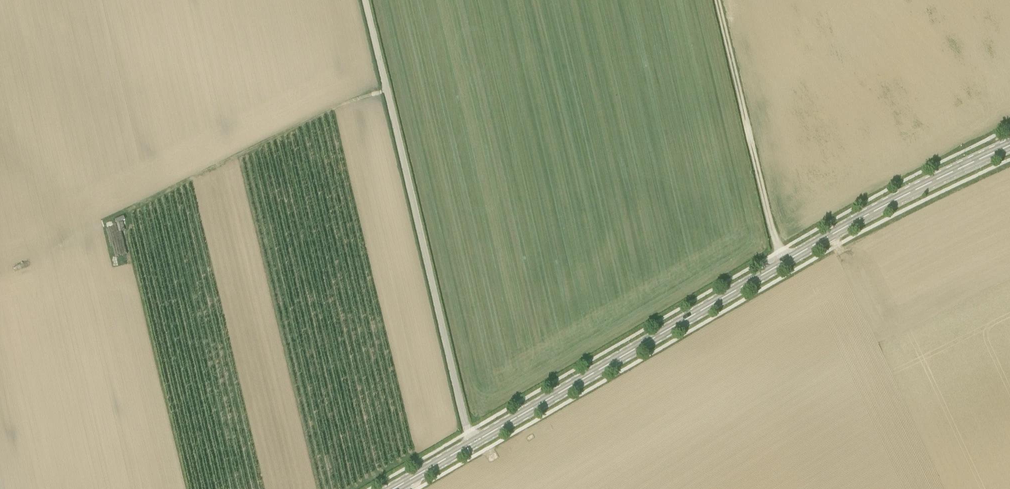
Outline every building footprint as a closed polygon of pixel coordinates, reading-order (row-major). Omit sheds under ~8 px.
[(119,232),(125,230),(123,222),(117,223),(119,232)]
